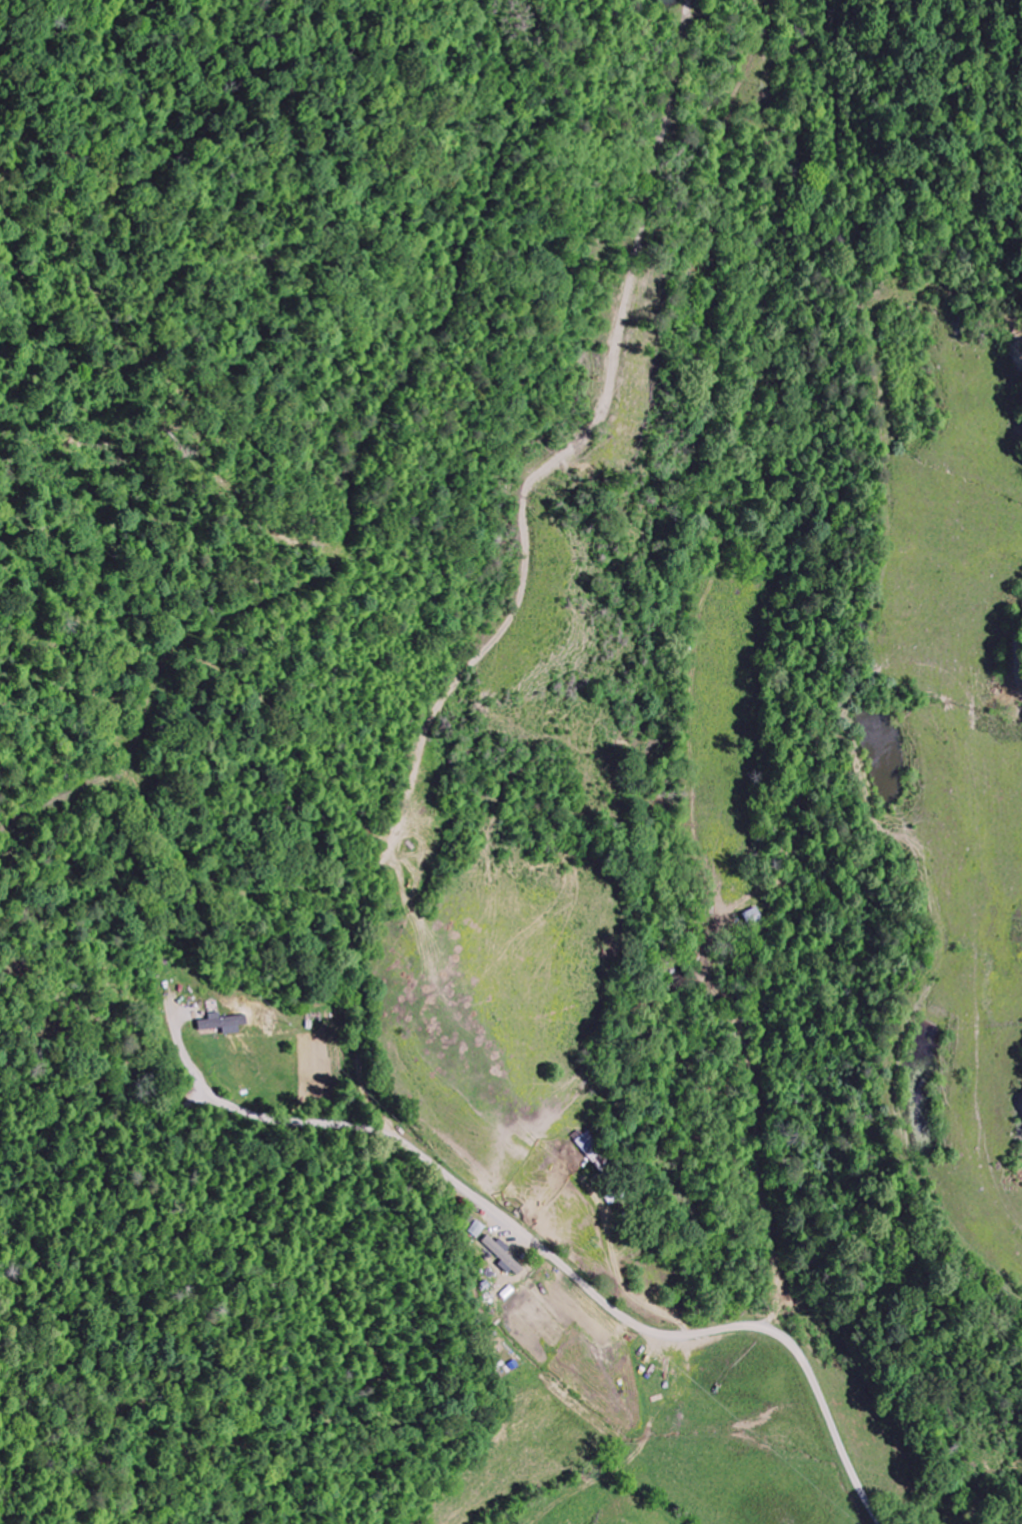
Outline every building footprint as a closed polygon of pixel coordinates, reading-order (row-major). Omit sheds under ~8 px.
[(744,914),(749,927),(763,922),(759,909),(744,914)] [(225,1028),(226,1035),(251,1031),(248,1015),(223,1019),(222,1013),(211,1015),(212,1020),(200,1022),(201,1032),(225,1028)] [(597,1171),(609,1162),(589,1133),(577,1141),(597,1171)] [(480,1239),(488,1228),(479,1221),(471,1232),(480,1239)] [(527,1270),(509,1253),(512,1249),(503,1240),(499,1243),(491,1236),(485,1243),(505,1262),(502,1264),(518,1279),(527,1270)]
